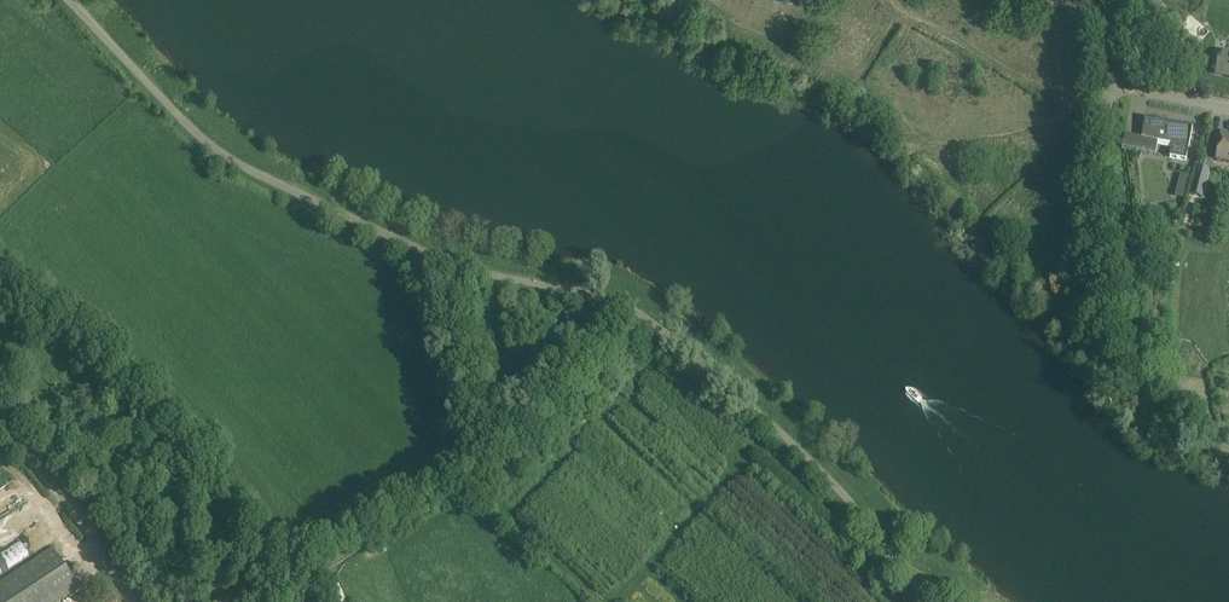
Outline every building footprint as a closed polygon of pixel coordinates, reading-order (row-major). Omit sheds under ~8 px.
[(1221,50),(1219,62),(1214,61),(1212,72),(1217,73),(1216,75),(1228,78),(1228,52),(1221,50)] [(1170,157),(1187,160),(1193,127),(1146,117),(1142,138),(1173,144),(1170,157)] [(1222,133),(1216,159),(1228,161),(1228,134),(1222,133)] [(1146,143),(1139,141),(1137,150),(1145,151),(1146,143)] [(1190,194),(1203,197),(1210,170),(1198,167),(1190,194)] [(1188,186),(1191,176),(1181,173),(1178,183),(1188,186)] [(68,595),(78,588),(52,548),(0,582),(0,601),(57,601),(68,595)]
